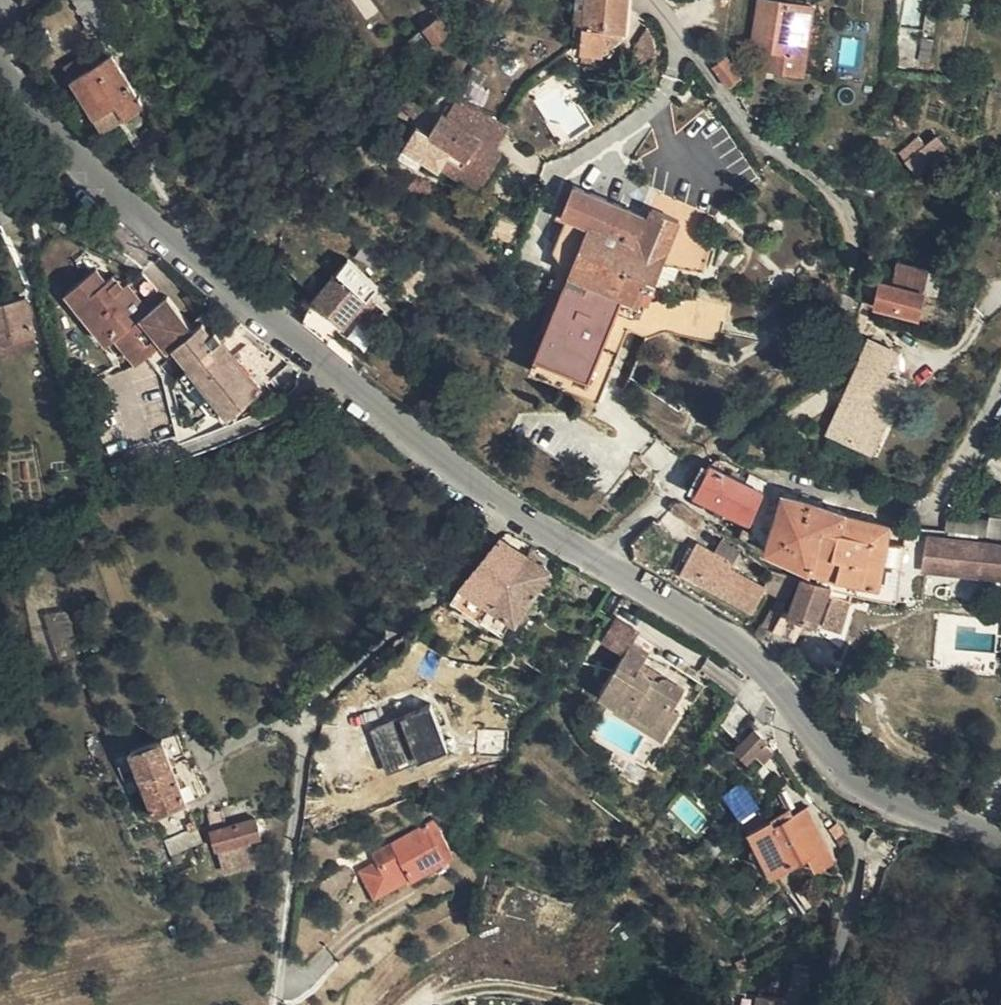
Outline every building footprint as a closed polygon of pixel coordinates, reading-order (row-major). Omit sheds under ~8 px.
[(117,15),(109,0),(74,0),(92,31),(117,15)] [(628,0),(575,0),(574,8),(575,8),(575,27),(583,29),(580,61),(594,62),(625,31),(628,0)] [(765,69),(802,74),(810,9),(761,1),(753,48),(768,50),(765,69)] [(408,39),(409,40),(417,50),(423,58),(453,36),(432,8),(417,19),(423,27),(408,39)] [(635,74),(647,87),(652,79),(654,72),(655,65),(655,57),(655,50),(654,43),(651,36),(647,28),(635,46),(638,50),(627,65),(635,74)] [(933,39),(922,38),(918,61),(929,63),(933,39)] [(417,50),(409,40),(400,48),(407,58),(417,50)] [(72,78),(109,55),(101,42),(64,65),(72,78)] [(565,52),(553,60),(557,67),(569,58),(565,52)] [(103,131),(144,106),(112,53),(109,55),(72,78),(103,131)] [(725,58),(713,68),(728,87),(739,77),(725,58)] [(488,74),(474,66),(468,76),(482,85),(488,74)] [(392,94),(413,117),(423,109),(401,85),(392,94)] [(583,123),(568,97),(552,107),(567,133),(583,123)] [(497,148),(505,135),(508,128),(498,122),(477,109),(456,101),(447,117),(442,113),(429,133),(418,125),(404,145),(440,169),(441,166),(448,156),(485,179),(503,151),(497,148)] [(914,176),(948,149),(938,137),(905,163),(914,176)] [(448,156),(441,166),(478,190),(485,179),(448,156)] [(598,397),(626,327),(634,310),(668,318),(721,331),(726,306),(651,288),(654,282),(660,266),(679,220),(651,209),(649,216),(574,185),(561,215),(566,217),(553,250),(569,271),(567,278),(562,291),(558,299),(535,356),(554,363),(549,377),(598,397)] [(724,233),(717,227),(707,238),(714,246),(724,233)] [(349,258),(313,298),(302,324),(324,344),(356,310),(364,317),(375,304),(368,297),(378,285),(349,258)] [(918,313),(922,291),(926,270),(896,263),(890,285),(880,282),(875,303),(918,313)] [(660,266),(654,282),(669,289),(677,267),(660,266)] [(168,339),(174,347),(228,415),(261,388),(216,331),(212,333),(203,322),(194,330),(167,296),(150,310),(128,283),(112,276),(107,281),(96,268),(65,293),(106,345),(115,338),(137,365),(162,344),(168,339)] [(926,270),(922,291),(937,295),(941,274),(926,270)] [(562,291),(567,278),(554,272),(549,286),(562,291)] [(411,301),(416,294),(403,284),(398,291),(411,301)] [(546,294),(558,299),(562,291),(549,286),(546,294)] [(33,334),(26,300),(0,305),(0,342),(33,334)] [(626,327),(647,336),(666,329),(668,318),(634,310),(626,327)] [(857,317),(847,337),(864,344),(873,324),(857,317)] [(668,318),(666,329),(719,342),(721,331),(668,318)] [(33,334),(0,342),(0,361),(37,352),(33,334)] [(167,352),(174,347),(168,339),(162,344),(167,352)] [(883,382),(894,354),(870,344),(830,432),(871,450),(898,388),(883,382)] [(530,369),(549,377),(554,363),(535,356),(530,369)] [(696,478),(689,491),(738,515),(749,521),(762,491),(709,465),(701,480),(696,478)] [(822,527),(840,531),(844,513),(810,500),(782,494),(770,532),(765,548),(809,569),(812,570),(822,527)] [(671,501),(667,506),(675,515),(682,504),(673,500),(671,501)] [(840,531),(887,542),(891,524),(869,519),(846,514),(844,513),(840,531)] [(1000,538),(1000,520),(989,519),(987,537),(1000,538)] [(753,541),(765,548),(770,532),(758,526),(753,541)] [(812,570),(836,577),(840,559),(833,557),(840,531),(822,527),(812,570)] [(749,532),(742,528),(740,534),(748,538),(749,532)] [(880,588),(899,592),(906,546),(887,542),(840,531),(833,557),(840,559),(836,577),(855,583),(880,588)] [(490,605),(526,554),(500,537),(459,586),(452,599),(481,618),(490,605)] [(924,571),(943,573),(946,539),(927,538),(924,571)] [(943,573),(1000,579),(1000,548),(989,547),(989,544),(946,539),(943,573)] [(753,611),(764,590),(765,587),(763,586),(730,567),(730,564),(716,556),(717,553),(697,541),(681,571),(753,611)] [(723,542),(717,553),(716,556),(730,564),(737,550),(723,542)] [(548,569),(526,554),(490,605),(511,618),(516,621),(548,569)] [(780,598),(786,601),(799,577),(771,569),(763,586),(765,587),(764,590),(780,598)] [(835,587),(853,592),(855,583),(836,577),(812,570),(809,569),(806,579),(830,585),(835,587)] [(816,623),(830,585),(806,579),(801,577),(789,611),(783,608),(775,631),(801,640),(808,620),(816,623)] [(853,592),(897,605),(899,592),(880,588),(855,583),(853,592)] [(835,587),(823,622),(840,629),(853,592),(835,587)] [(610,617),(622,596),(609,589),(598,610),(610,617)] [(767,619),(773,623),(786,601),(780,598),(767,619)] [(447,618),(451,610),(440,603),(436,611),(447,618)] [(481,618),(502,633),(511,618),(490,605),(481,618)] [(998,625),(947,618),(944,639),(958,641),(956,652),(994,658),(998,625)] [(752,639),(758,643),(773,623),(767,619),(752,639)] [(600,694),(617,704),(667,734),(679,712),(673,708),(684,689),(667,678),(658,682),(639,669),(642,663),(649,652),(632,641),(600,694)] [(553,677),(558,669),(540,657),(536,665),(553,677)] [(667,678),(642,663),(639,669),(658,682),(667,678)] [(617,704),(614,710),(664,740),(667,734),(617,704)] [(412,714),(388,709),(385,722),(409,727),(412,714)] [(761,757),(770,747),(762,740),(764,738),(753,726),(734,746),(745,757),(753,749),(761,757)] [(183,753),(177,734),(131,749),(139,774),(154,813),(201,796),(195,780),(199,778),(195,766),(190,768),(187,758),(171,763),(170,757),(183,753)] [(139,774),(131,749),(115,755),(124,779),(139,774)] [(523,805),(533,805),(533,796),(523,796),(523,805)] [(775,822),(773,817),(748,829),(770,872),(813,851),(819,865),(836,856),(809,804),(792,813),(775,822)] [(789,807),(773,817),(775,822),(792,813),(789,807)] [(216,850),(249,841),(260,838),(255,818),(211,830),(216,850)] [(190,833),(198,830),(198,829),(195,821),(187,824),(189,830),(190,833)] [(370,903),(407,882),(440,864),(447,860),(428,823),(387,844),(388,847),(368,857),(372,865),(356,874),(370,903)] [(171,855),(185,850),(202,842),(198,830),(190,833),(189,830),(165,840),(171,855)] [(221,868),(254,861),(249,841),(216,850),(221,868)] [(171,855),(179,873),(192,867),(185,850),(171,855)] [(440,864),(407,882),(411,891),(444,872),(440,864)] [(740,970),(750,966),(745,955),(735,959),(740,970)] [(784,1002),(759,997),(757,1004),(783,1004),(784,1002)]
